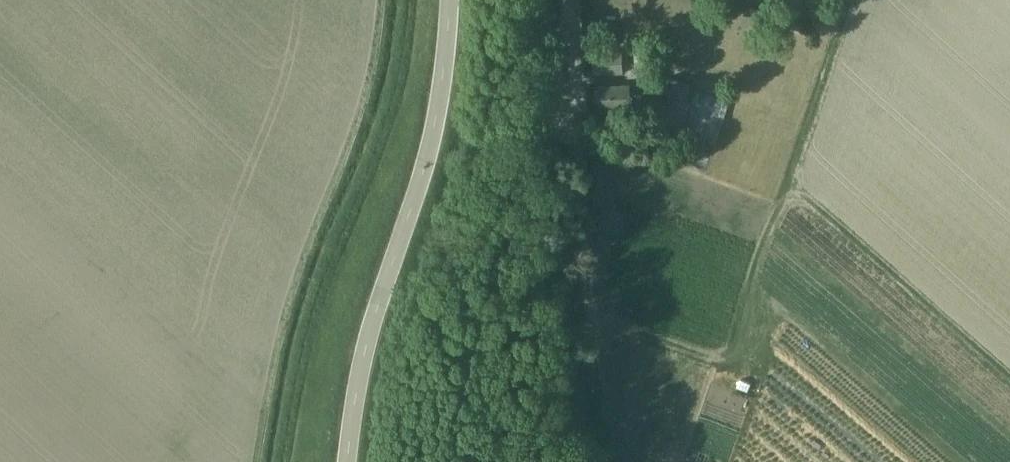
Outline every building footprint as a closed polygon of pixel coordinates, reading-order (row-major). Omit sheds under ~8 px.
[(636,66),(657,65),(657,49),(635,50),(636,66)] [(594,74),(624,72),(623,51),(593,53),(594,74)] [(697,83),(668,75),(663,93),(665,94),(658,119),(652,118),(651,118),(645,141),(671,147),(676,128),(682,130),(680,138),(714,149),(729,101),(695,90),(697,83)] [(597,107),(644,105),(651,104),(650,91),(631,92),(631,83),(595,85),(597,107)]
